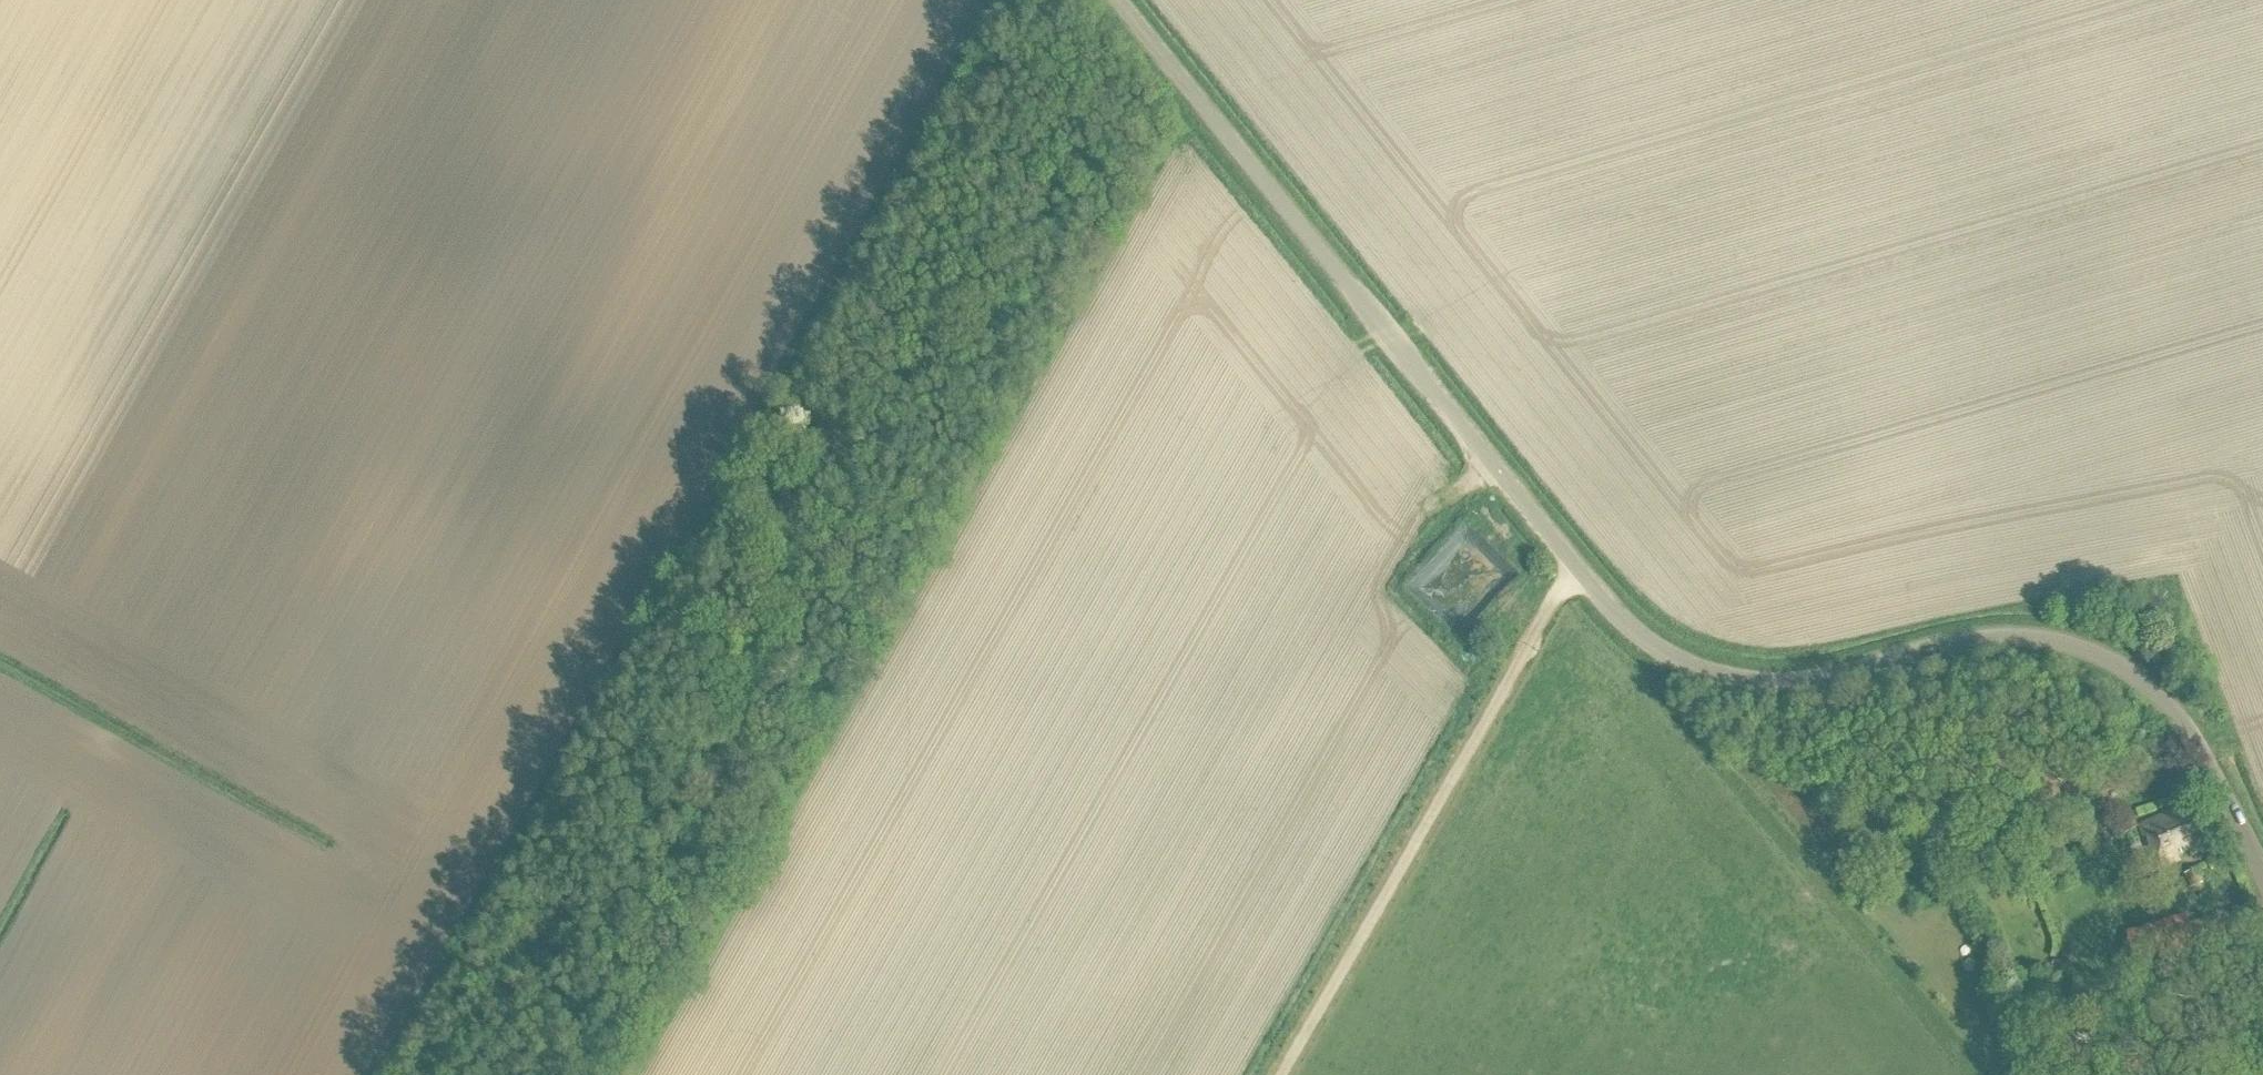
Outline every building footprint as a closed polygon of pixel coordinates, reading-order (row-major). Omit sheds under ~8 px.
[(2192,805),(2139,827),(2144,838),(2147,837),(2153,853),(2151,855),(2157,869),(2178,861),(2177,858),(2189,853),(2190,856),(2203,851),(2199,840),(2206,837),(2192,805)] [(2196,871),(2185,875),(2191,889),(2202,885),(2196,871)] [(2224,938),(2218,918),(2188,927),(2187,921),(2138,935),(2146,961),(2224,938)]
